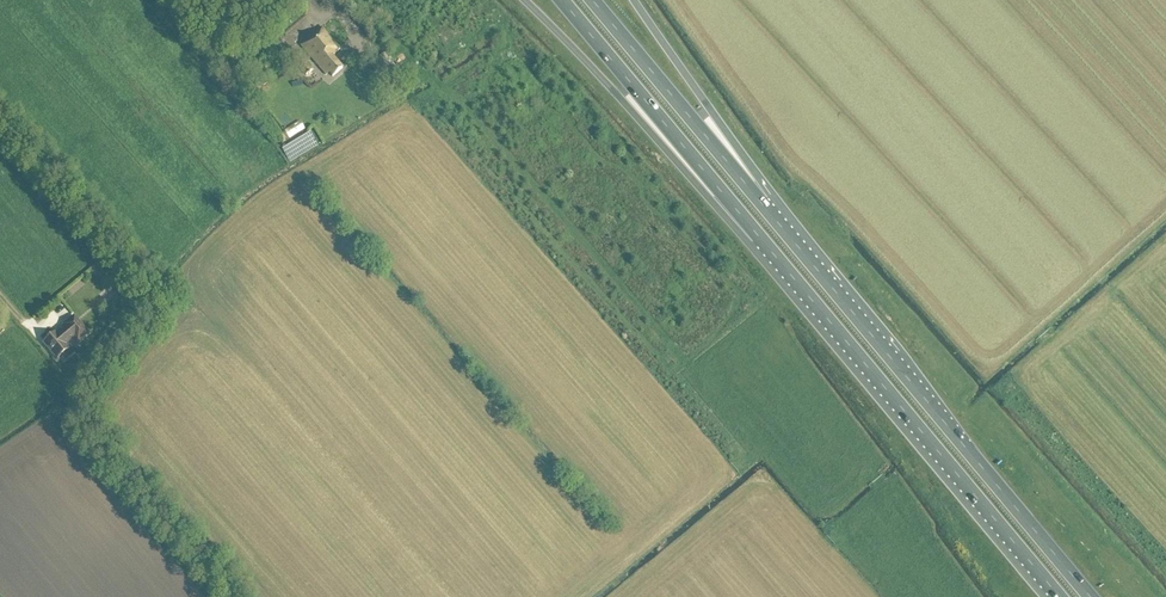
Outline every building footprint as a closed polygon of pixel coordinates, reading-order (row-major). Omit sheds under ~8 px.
[(341,70),(331,57),(340,50),(322,29),(300,47),(313,62),(314,61),(325,75),(328,73),(331,78),(341,70)] [(74,338),(78,342),(88,334),(73,315),(63,324),(66,328),(56,336),(55,333),(43,343),(56,360),(60,357),(65,362),(76,352),(69,343),(74,338)]
